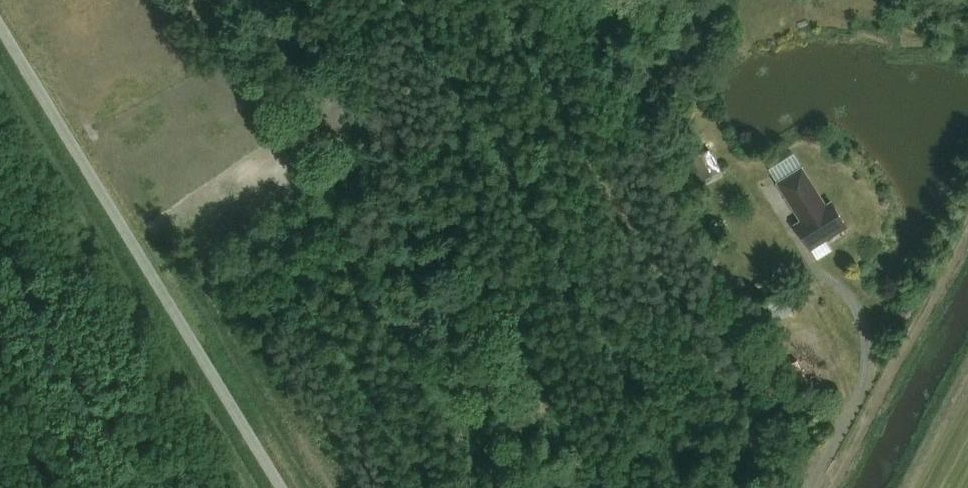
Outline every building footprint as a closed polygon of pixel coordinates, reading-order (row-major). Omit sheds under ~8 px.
[(691,160),(702,180),(722,170),(711,149),(691,160)] [(811,248),(848,226),(832,201),(827,204),(803,166),(778,182),(802,220),(796,224),(811,248)] [(789,289),(769,300),(779,318),(799,307),(789,289)]
